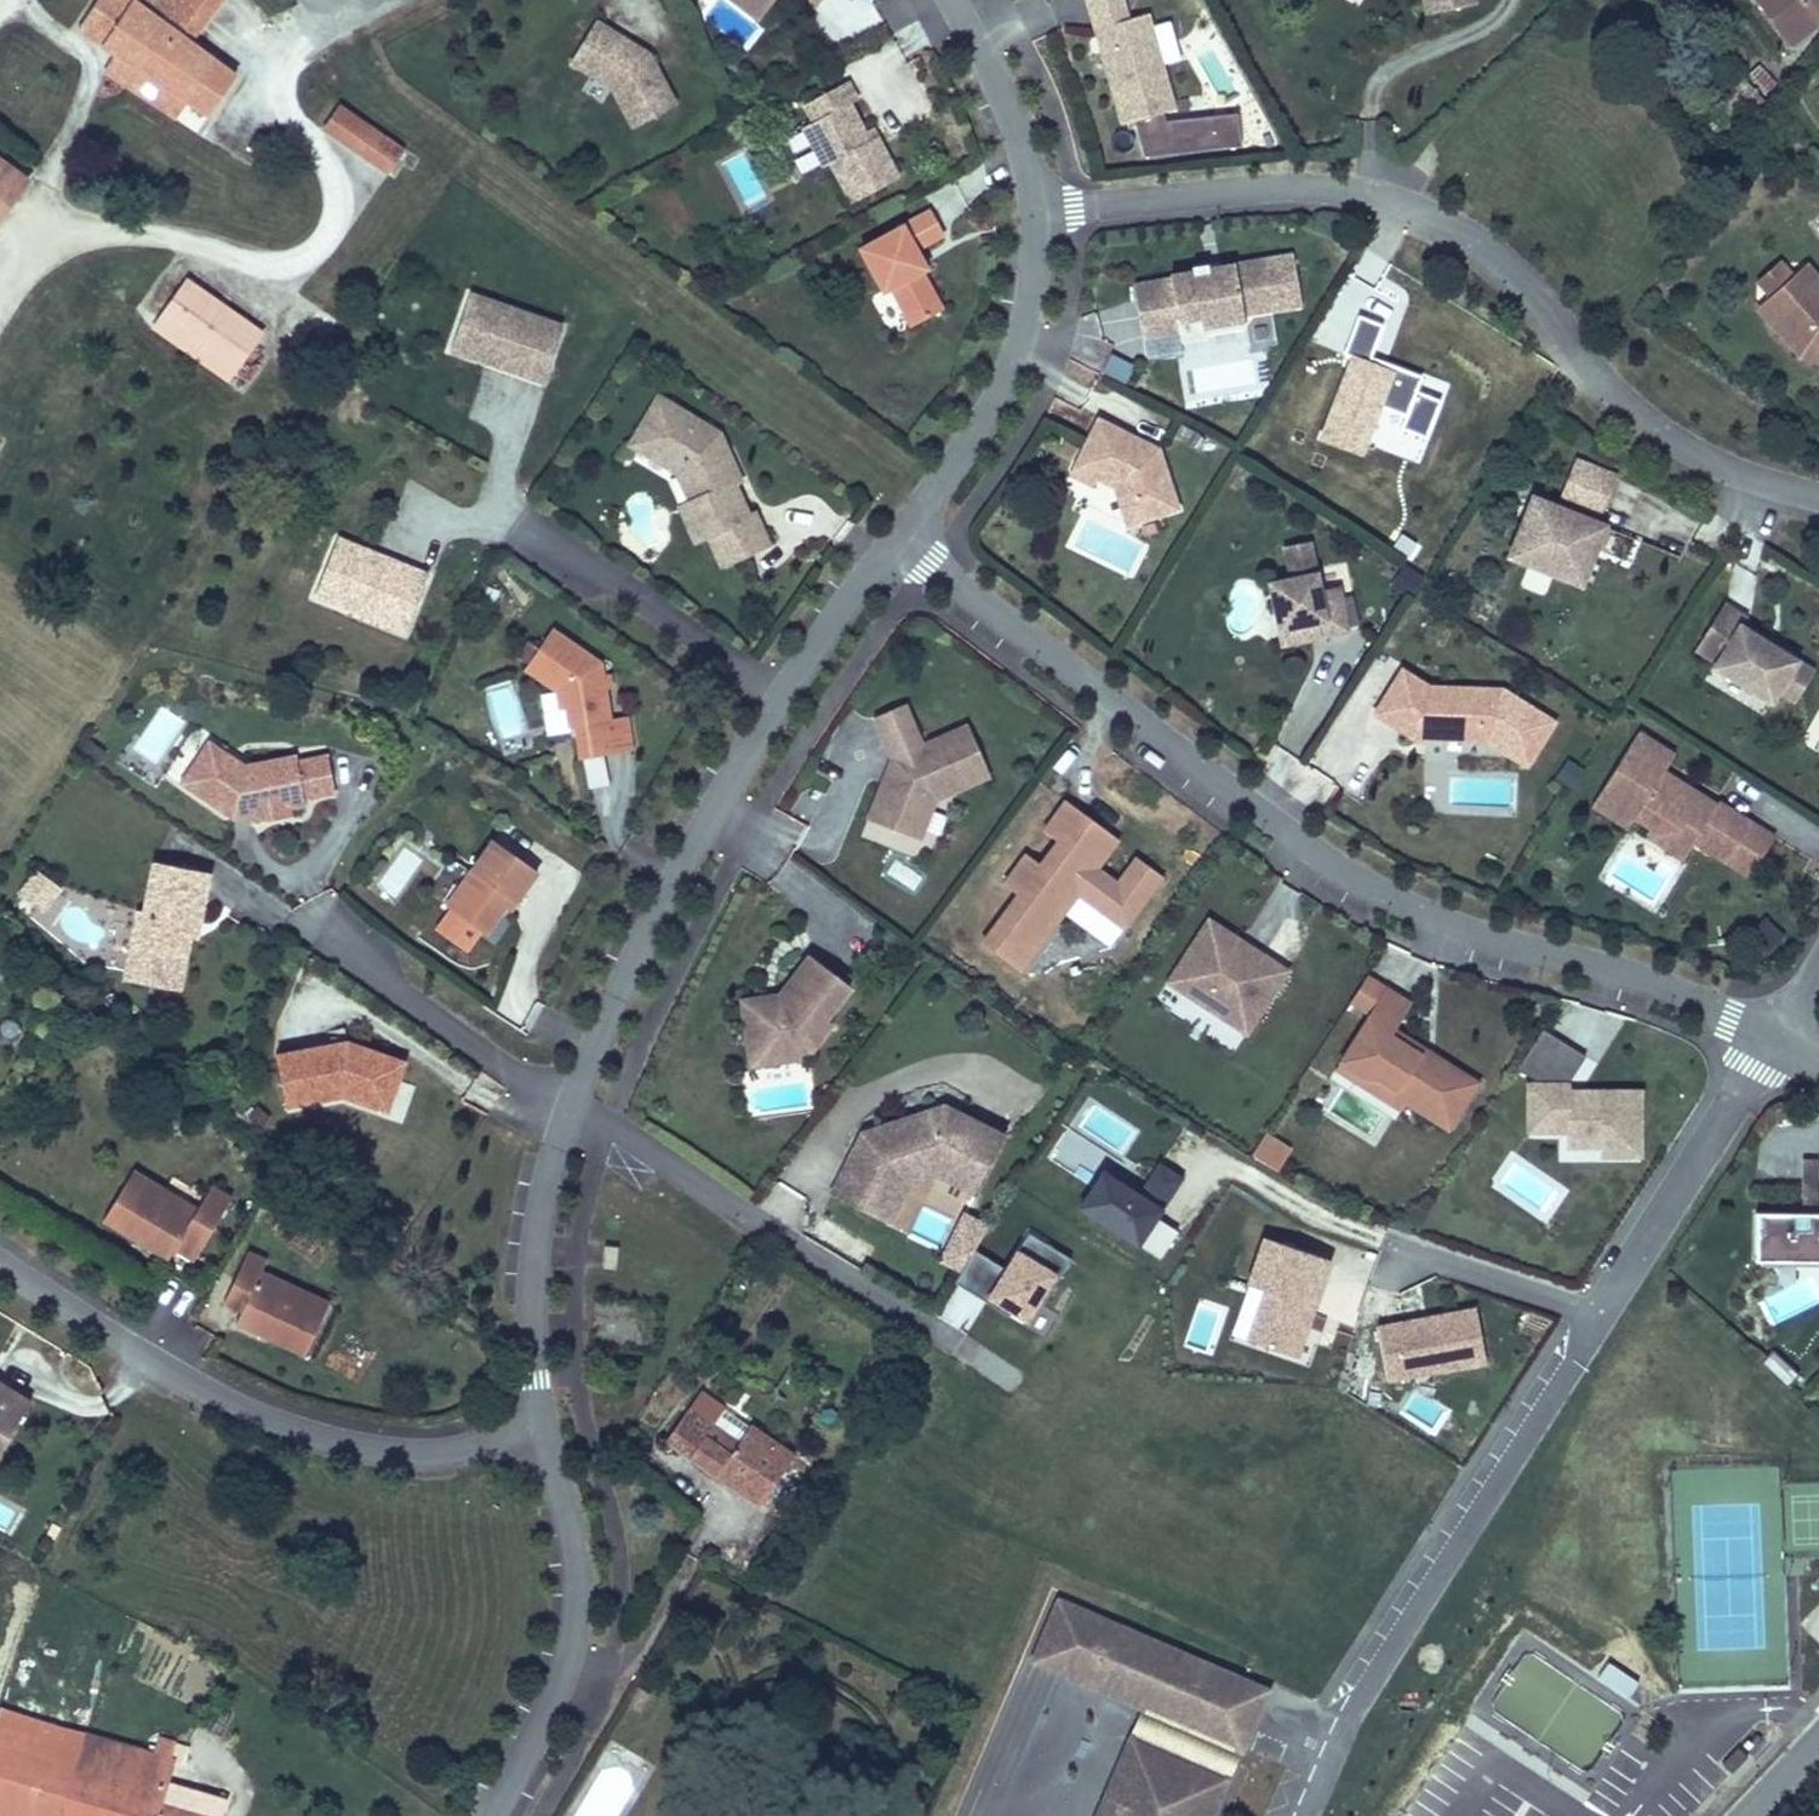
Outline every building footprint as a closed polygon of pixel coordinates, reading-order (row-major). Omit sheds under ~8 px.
[(81,0),(56,0),(49,10),(67,23),(81,0)] [(99,0),(81,0),(67,23),(80,32),(99,0)] [(190,100),(215,116),(238,76),(161,30),(167,20),(197,39),(219,0),(99,0),(80,32),(118,55),(190,100)] [(770,0),(758,0),(754,5),(747,0),(723,0),(753,23),(770,0)] [(811,11),(819,0),(796,0),(811,11)] [(1123,0),(1086,0),(1095,32),(1103,30),(1129,23),(1123,0)] [(1425,16),(1478,6),(1476,0),(1422,0),(1425,16)] [(1818,19),(1818,0),(1763,0),(1790,39),(1818,19)] [(1174,115),(1147,18),(1129,23),(1103,30),(1107,46),(1099,48),(1121,129),(1134,125),(1164,117),(1174,115)] [(672,112),(645,62),(592,30),(567,69),(610,95),(631,135),(672,112)] [(1107,46),(1103,30),(1095,32),(1099,48),(1107,46)] [(180,119),(190,100),(118,55),(108,72),(180,119)] [(896,180),(874,140),(866,144),(860,135),(846,107),(853,103),(842,84),(799,109),(809,126),(798,131),(820,169),(825,166),(850,204),(896,180)] [(351,137),(346,144),(394,173),(408,150),(339,108),(330,123),(351,137)] [(1145,162),(1243,151),(1239,116),(1166,124),(1164,117),(1134,125),(1145,162)] [(325,130),(346,144),(351,137),(330,123),(325,130)] [(866,144),(874,140),(869,131),(860,135),(866,144)] [(33,189),(0,163),(0,232),(33,189)] [(856,252),(871,279),(933,224),(927,213),(856,252)] [(933,224),(871,279),(879,293),(886,291),(908,330),(938,312),(918,274),(911,263),(917,260),(912,252),(940,237),(933,224)] [(911,263),(918,274),(923,270),(917,260),(911,263)] [(1269,311),(1261,263),(1219,270),(1205,272),(1204,267),(1189,269),(1190,275),(1167,279),(1168,282),(1131,287),(1139,338),(1177,333),(1176,322),(1197,318),(1199,329),(1241,322),(1240,316),(1269,311)] [(1763,299),(1787,277),(1775,264),(1751,285),(1763,299)] [(1799,265),(1787,277),(1813,305),(1818,308),(1818,287),(1799,265)] [(1813,305),(1787,277),(1763,299),(1759,303),(1778,325),(1769,333),(1794,359),(1811,365),(1813,355),(1818,357),(1818,308),(1813,305)] [(163,316),(233,371),(258,337),(188,283),(163,316)] [(1778,325),(1759,303),(1750,312),(1769,333),(1778,325)] [(547,373),(560,334),(468,304),(449,357),(485,369),(490,354),(547,373)] [(221,383),(233,371),(163,316),(153,329),(221,383)] [(1243,331),(1241,322),(1199,329),(1197,318),(1176,322),(1177,333),(1180,344),(1201,341),(1200,338),(1243,331)] [(547,373),(490,354),(485,369),(541,388),(547,373)] [(1131,388),(1132,356),(1104,354),(1102,387),(1131,388)] [(1813,355),(1811,365),(1818,368),(1818,357),(1813,355)] [(768,512),(745,486),(750,481),(732,460),(727,465),(715,451),(720,447),(717,443),(655,407),(629,452),(676,480),(697,505),(708,496),(731,522),(723,529),(757,568),(795,534),(773,508),(768,512)] [(1074,460),(1088,467),(1120,437),(1094,424),(1074,460)] [(1095,470),(1090,481),(1112,493),(1124,530),(1175,510),(1154,455),(1145,457),(1135,452),(1138,446),(1120,437),(1088,467),(1095,470)] [(1145,457),(1154,455),(1138,446),(1135,452),(1145,457)] [(732,460),(720,447),(715,451),(727,465),(732,460)] [(1066,479),(1071,482),(1088,467),(1074,460),(1066,479)] [(1596,517),(1610,481),(1575,466),(1561,502),(1596,517)] [(1088,467),(1071,482),(1085,489),(1090,481),(1095,470),(1088,467)] [(723,529),(731,522),(708,496),(697,505),(688,513),(710,539),(723,529)] [(1577,587),(1601,531),(1530,502),(1507,559),(1577,587)] [(394,593),(387,604),(404,616),(438,566),(421,554),(419,559),(407,552),(409,546),(358,512),(325,561),(341,573),(349,562),(394,593)] [(1321,623),(1325,638),(1344,635),(1335,590),(1315,593),(1306,545),(1281,549),(1289,582),(1268,587),(1276,633),(1321,623)] [(419,559),(421,554),(409,546),(407,552),(419,559)] [(341,573),(387,604),(394,593),(349,562),(341,573)] [(1395,572),(1399,592),(1421,588),(1417,568),(1395,572)] [(1775,695),(1794,665),(1738,629),(1744,619),(1723,608),(1693,653),(1713,665),(1709,671),(1769,708),(1775,695)] [(1280,649),(1325,638),(1321,623),(1276,633),(1280,649)] [(607,756),(602,721),(597,688),(590,688),(589,680),(596,679),(594,664),(544,631),(517,671),(550,692),(551,710),(560,709),(562,727),(567,727),(574,760),(607,756)] [(1810,674),(1794,665),(1775,695),(1791,704),(1810,674)] [(1550,726),(1498,694),(1426,692),(1399,675),(1372,719),(1409,742),(1413,736),(1423,736),(1423,743),(1483,745),(1523,770),(1550,726)] [(590,688),(597,688),(603,688),(602,680),(596,679),(589,680),(590,688)] [(899,709),(881,717),(874,728),(890,763),(895,772),(890,785),(883,782),(872,810),(890,815),(884,831),(919,843),(934,803),(930,794),(984,768),(963,726),(919,749),(899,709)] [(137,749),(156,761),(179,723),(161,712),(137,749)] [(616,720),(602,721),(607,756),(621,753),(616,720)] [(1713,807),(1672,782),(1667,790),(1655,783),(1671,757),(1635,735),(1589,809),(1624,832),(1631,821),(1647,831),(1654,836),(1677,832),(1692,842),(1690,845),(1723,865),(1748,825),(1715,805),(1713,807)] [(224,773),(242,770),(206,746),(198,755),(224,773)] [(301,806),(331,798),(323,760),(293,765),(291,759),(242,770),(224,773),(198,755),(175,788),(229,825),(234,815),(247,813),(248,823),(249,830),(288,822),(287,813),(302,811),(301,806)] [(895,772),(890,763),(883,782),(890,785),(895,772)] [(988,776),(984,768),(930,794),(934,803),(988,776)] [(1122,846),(1064,801),(1040,833),(1057,846),(1039,868),(1025,856),(999,889),(1014,899),(980,944),(1021,976),(1080,900),(1128,935),(1169,880),(1137,857),(1118,882),(1102,871),(1122,846)] [(867,826),(884,831),(890,815),(872,810),(867,826)] [(229,825),(248,823),(247,813),(234,815),(229,825)] [(1745,879),(1769,839),(1748,825),(1723,865),(1745,879)] [(1642,838),(1679,862),(1690,845),(1692,842),(1677,832),(1654,836),(1647,831),(1642,838)] [(506,904),(527,874),(483,842),(437,907),(476,936),(501,901),(506,904)] [(170,904),(173,852),(115,850),(114,901),(108,901),(107,944),(162,946),(163,918),(161,918),(161,903),(170,904)] [(400,891),(417,859),(401,850),(384,882),(400,891)] [(895,860),(888,873),(913,887),(920,874),(895,860)] [(33,866),(13,893),(42,914),(61,887),(33,866)] [(1773,947),(1785,933),(1763,915),(1751,929),(1773,947)] [(1239,1026),(1281,963),(1208,916),(1176,966),(1207,986),(1198,999),(1239,1026)] [(765,1063),(805,1057),(811,1057),(830,1029),(825,1025),(849,993),(808,962),(779,1001),(742,1008),(753,1072),(767,1070),(765,1063)] [(1207,986),(1176,966),(1168,979),(1198,999),(1207,986)] [(1478,1081),(1435,1054),(1431,1059),(1390,1033),(1410,1001),(1388,986),(1339,1058),(1362,1073),(1380,1072),(1452,1121),(1478,1081)] [(1642,1086),(1576,1086),(1576,1039),(1525,1039),(1525,1137),(1558,1137),(1558,1161),(1642,1161),(1642,1086)] [(389,1107),(404,1066),(346,1045),(344,1051),(333,1054),(331,1048),(275,1058),(285,1110),(342,1100),(364,1108),(368,1099),(389,1107)] [(344,1051),(346,1045),(331,1048),(333,1054),(344,1051)] [(805,1065),(805,1057),(765,1063),(767,1070),(805,1065)] [(1452,1121),(1380,1072),(1362,1073),(1339,1058),(1335,1065),(1399,1108),(1404,1101),(1446,1130),(1452,1121)] [(386,1116),(389,1107),(368,1099),(364,1108),(386,1116)] [(1002,1150),(945,1117),(932,1143),(871,1160),(877,1181),(859,1216),(888,1230),(906,1193),(932,1182),(973,1205),(1002,1150)] [(932,1143),(945,1117),(865,1139),(871,1160),(932,1143)] [(1277,1171),(1292,1147),(1265,1131),(1250,1154),(1277,1171)] [(1172,1204),(1186,1172),(1153,1158),(1147,1171),(1116,1158),(1108,1177),(1172,1204)] [(877,1181),(871,1160),(848,1165),(829,1200),(859,1216),(877,1181)] [(1817,1183),(1817,1160),(1802,1160),(1802,1183),(1817,1183)] [(169,1255),(191,1266),(226,1204),(205,1193),(192,1217),(128,1178),(98,1228),(164,1265),(169,1255)] [(1816,1214),(1817,1183),(1802,1183),(1801,1214),(1816,1214)] [(908,1238),(938,1250),(951,1217),(921,1205),(908,1238)] [(938,1259),(963,1270),(984,1221),(960,1210),(938,1259)] [(1816,1214),(1801,1214),(1755,1213),(1754,1261),(1818,1262),(1818,1215),(1816,1214)] [(1026,1229),(1002,1267),(973,1249),(954,1279),(1025,1323),(1068,1255),(1026,1229)] [(1259,1236),(1228,1338),(1299,1359),(1330,1257),(1259,1236)] [(223,1311),(228,1313),(240,1318),(235,1331),(302,1365),(329,1314),(261,1281),(267,1270),(256,1265),(248,1261),(223,1311)] [(1758,1300),(1770,1326),(1818,1301),(1818,1293),(1809,1274),(1758,1300)] [(970,1332),(981,1296),(951,1286),(940,1322),(970,1332)] [(1382,1382),(1484,1366),(1475,1306),(1372,1322),(1382,1382)] [(1772,1350),(1762,1361),(1785,1384),(1795,1373),(1772,1350)] [(5,1441),(27,1406),(0,1390),(0,1438),(5,1441)] [(736,1427),(740,1419),(701,1393),(687,1412),(737,1442),(744,1432),(736,1427)] [(794,1453),(740,1419),(736,1427),(744,1432),(737,1442),(687,1412),(667,1440),(761,1502),(794,1453)] [(1818,1641),(1818,1606),(1802,1625),(1818,1641)] [(1073,1679),(1096,1623),(1056,1607),(1033,1665),(1073,1679)] [(1263,1688),(1096,1623),(1073,1679),(1240,1745),(1263,1688)] [(645,1709),(657,1689),(647,1682),(636,1700),(645,1709)] [(78,1757),(86,1730),(0,1703),(0,1720),(38,1734),(35,1744),(78,1757)] [(6,1798),(40,1807),(38,1815),(62,1815),(78,1757),(35,1744),(38,1734),(0,1720),(0,1815),(2,1815),(6,1798)] [(138,1764),(156,1770),(162,1755),(139,1747),(86,1730),(78,1757),(136,1774),(138,1764)] [(139,1747),(162,1755),(172,1758),(177,1741),(144,1731),(139,1747)] [(1133,1732),(1120,1761),(1181,1786),(1211,1797),(1222,1771),(1133,1732)] [(637,1770),(593,1754),(572,1815),(621,1815),(637,1770)] [(193,1793),(154,1781),(156,1770),(138,1764),(136,1774),(78,1757),(62,1815),(187,1815),(193,1793)] [(1181,1786),(1120,1761),(1095,1815),(1169,1815),(1181,1786)] [(1211,1797),(1181,1786),(1169,1815),(1202,1815),(1211,1797)] [(225,1802),(193,1793),(187,1815),(222,1815),(225,1802)] [(40,1807),(6,1798),(2,1815),(38,1815),(40,1807)]
